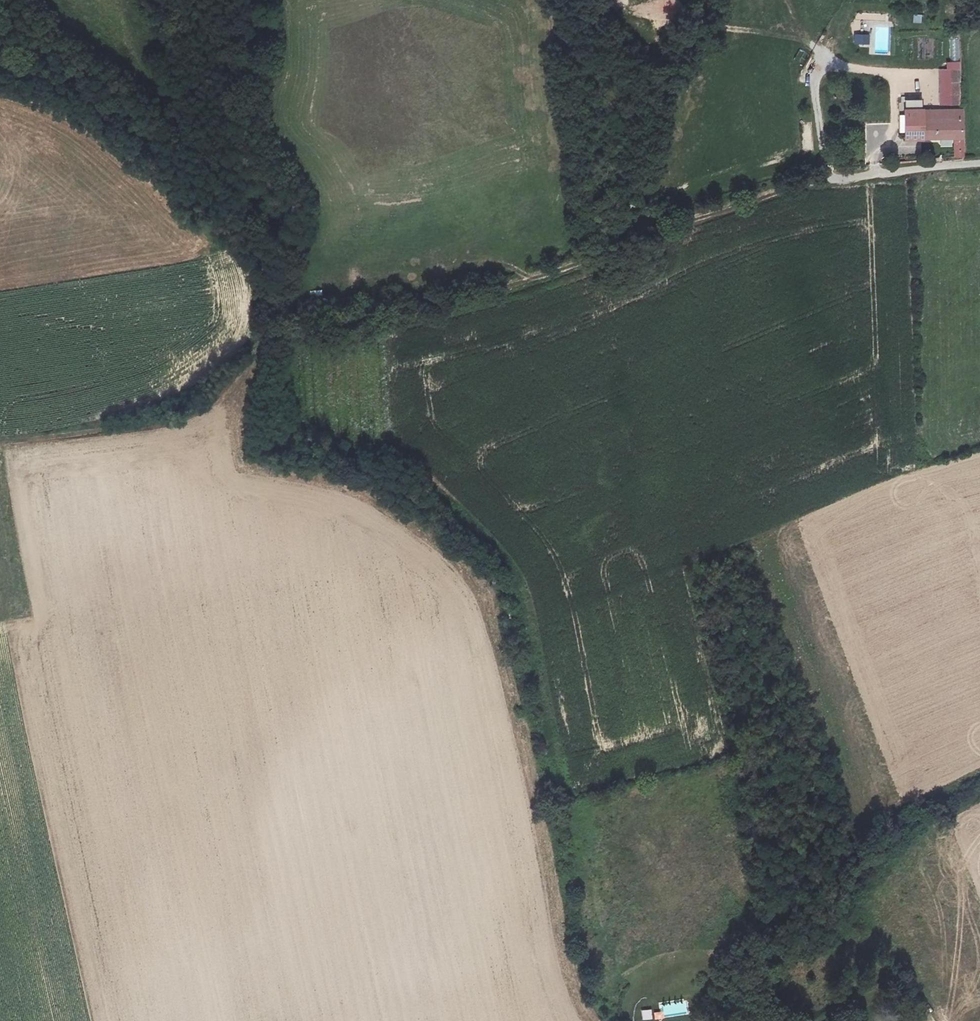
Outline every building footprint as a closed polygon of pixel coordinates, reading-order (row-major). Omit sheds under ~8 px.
[(874,24),(874,54),(890,54),(889,24),(874,24)] [(854,34),(854,46),(870,45),(870,34),(854,34)] [(960,58),(958,40),(950,40),(951,59),(960,58)] [(959,106),(959,62),(946,62),(946,69),(939,69),(938,106),(959,106)] [(903,97),(903,109),(921,109),(921,97),(903,97)] [(959,111),(919,114),(919,124),(959,122),(959,111)] [(959,157),(959,122),(919,124),(919,114),(900,116),(902,142),(902,144),(949,143),(950,157),(959,157)]
